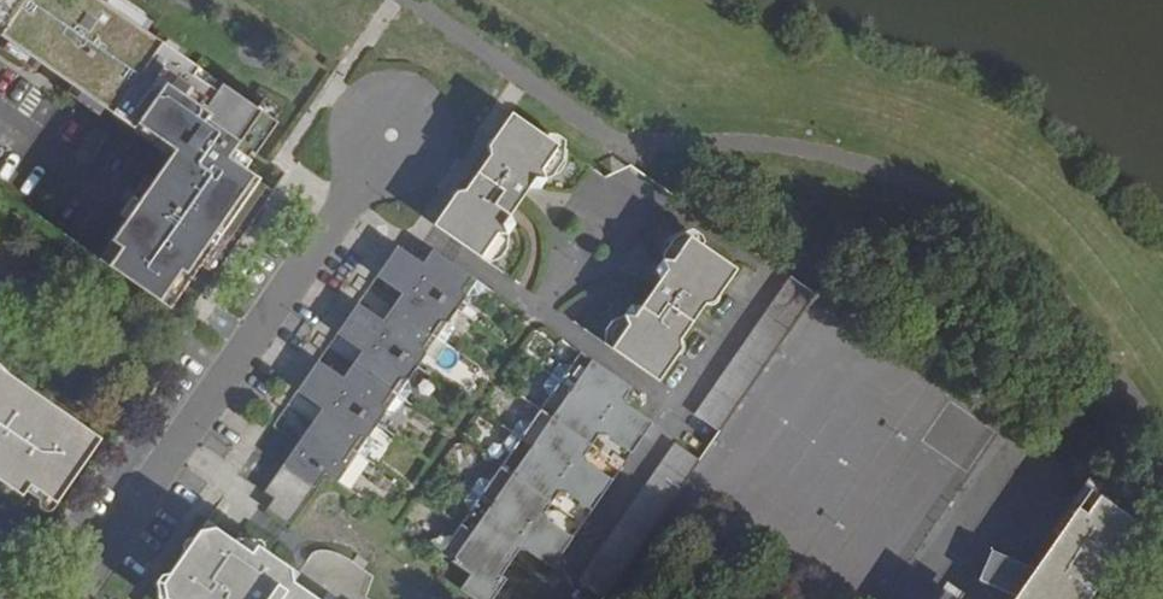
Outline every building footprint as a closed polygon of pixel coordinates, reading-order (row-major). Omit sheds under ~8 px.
[(138,129),(141,124),(179,151),(103,260),(169,307),(200,263),(214,274),(225,258),(210,248),(233,214),(248,225),(262,205),(248,194),(258,180),(260,176),(245,166),(251,158),(247,156),(250,151),(254,154),(277,120),(221,81),(215,89),(157,49),(163,41),(104,0),(0,0),(0,34),(138,129)] [(163,41),(157,49),(215,89),(221,81),(163,41)] [(560,147),(512,113),(489,147),(491,155),(465,193),(458,192),(434,227),(482,259),(498,236),(507,235),(515,224),(510,217),(529,191),(539,188),(546,178),(544,170),(560,147)] [(272,190),(258,180),(248,194),(262,205),(272,190)] [(248,225),(233,214),(210,248),(225,258),(248,225)] [(732,269),(687,236),(669,261),(662,260),(654,271),(657,278),(638,306),(630,307),(622,317),(626,324),(608,349),(655,381),(678,346),(676,339),(702,302),(710,302),(732,269)] [(317,363),(297,392),(322,410),(265,493),(275,500),(268,510),(290,525),(323,476),(334,484),(475,280),(433,250),(423,264),(397,248),(376,277),(401,295),(383,323),(358,305),(336,336),(361,354),(342,381),(317,363)] [(719,435),(817,294),(790,275),(691,415),(719,435)] [(23,491),(31,479),(55,496),(99,432),(0,364),(0,475),(23,491)] [(595,365),(515,480),(454,568),(475,581),(463,598),(500,598),(509,586),(504,583),(521,558),(532,557),(554,572),(574,543),(551,527),(549,519),(562,501),(570,500),(592,516),(614,485),(591,469),(590,461),(603,440),(612,439),(634,455),(655,427),(632,410),(630,402),(636,394),(595,365)] [(702,460),(674,441),(577,582),(601,598),(607,598),(702,460)] [(1147,540),(1090,498),(1037,574),(994,555),(979,588),(1004,598),(1107,598),(1147,540)] [(165,581),(169,598),(170,598),(322,598),(298,583),(295,568),(261,544),(255,554),(216,527),(201,529),(165,581)]
